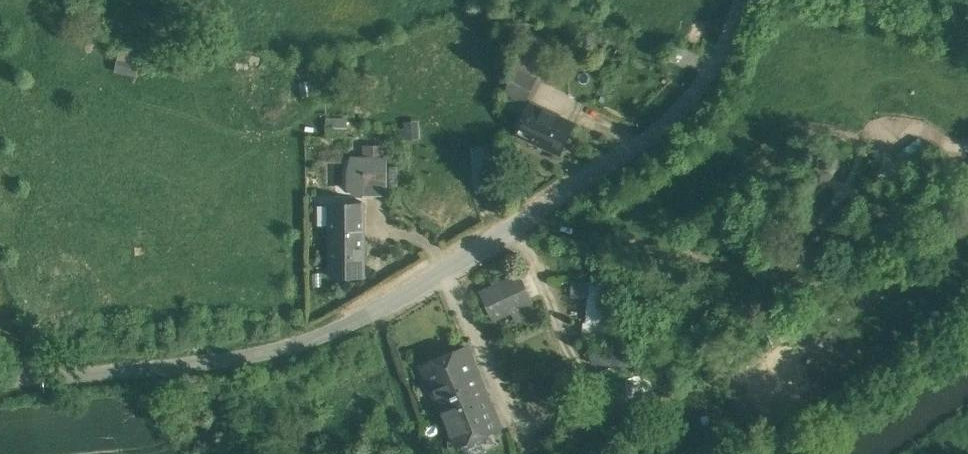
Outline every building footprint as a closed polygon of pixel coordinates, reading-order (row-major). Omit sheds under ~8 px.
[(157,33),(185,33),(185,15),(157,15),(157,33)] [(512,45),(511,66),(516,69),(530,75),(538,57),(512,45)] [(516,69),(505,90),(527,100),(537,79),(530,75),(516,69)] [(521,122),(530,102),(527,100),(505,90),(506,110),(521,122)] [(575,123),(530,102),(521,122),(516,133),(561,154),(575,123)] [(326,118),(326,136),(348,136),(348,117),(326,118)] [(495,190),(493,143),(473,143),(475,191),(495,190)] [(345,172),(346,195),(388,196),(388,156),(351,156),(345,172)] [(364,203),(331,204),(332,276),(364,275),(364,203)] [(520,275),(484,292),(495,317),(513,309),(518,318),(536,310),(520,275)] [(608,298),(589,296),(588,323),(605,324),(608,298)] [(588,323),(586,323),(585,334),(607,335),(608,325),(605,324),(588,323)] [(467,346),(423,364),(444,412),(487,394),(467,346)] [(634,378),(619,383),(625,398),(640,392),(634,378)] [(444,412),(458,444),(501,427),(487,394),(444,412)]
